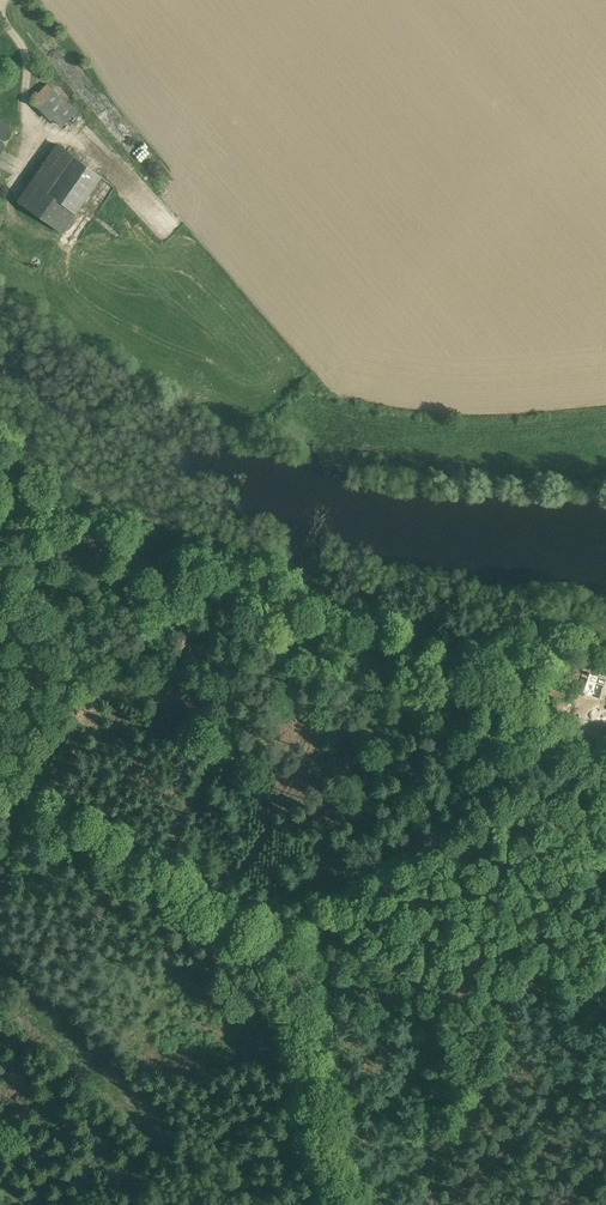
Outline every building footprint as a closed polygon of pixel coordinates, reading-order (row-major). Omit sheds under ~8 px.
[(68,104),(47,84),(32,100),(52,120),(54,118),(68,104)] [(68,104),(54,118),(63,126),(77,112),(70,104),(68,104)] [(0,120),(0,157),(15,128),(0,120)] [(58,145),(18,202),(37,215),(51,196),(48,193),(74,156),(58,145)] [(74,156),(48,193),(51,196),(76,214),(102,177),(74,156)] [(76,214),(51,196),(37,215),(63,233),(76,214)]
